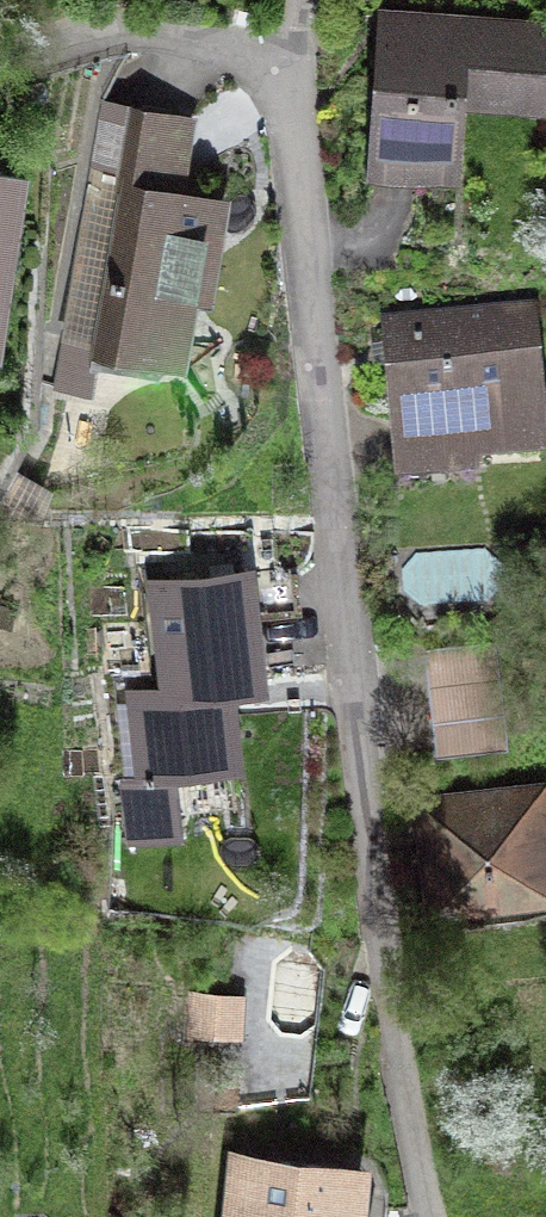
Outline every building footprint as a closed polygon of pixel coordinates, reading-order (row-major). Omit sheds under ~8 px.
[(377,18),(362,192),(460,200),(467,118),(543,125),(545,88),(545,33),(377,18)] [(96,341),(179,356),(207,194),(168,187),(181,115),(100,101),(86,183),(122,190),(96,341)] [(0,188),(0,380),(1,380),(30,193),(0,188)] [(378,332),(395,496),(545,481),(545,416),(536,316),(378,332)] [(253,586),(149,597),(157,694),(124,700),(135,790),(121,791),(129,856),(187,853),(179,790),(245,784),(236,705),(268,700),(253,586)] [(505,639),(430,646),(435,707),(510,701),(505,639)] [(514,744),(510,701),(435,707),(439,750),(514,744)] [(413,809),(428,931),(545,916),(545,792),(413,809)] [(229,1165),(224,1216),(368,1216),(371,1179),(229,1165)]
